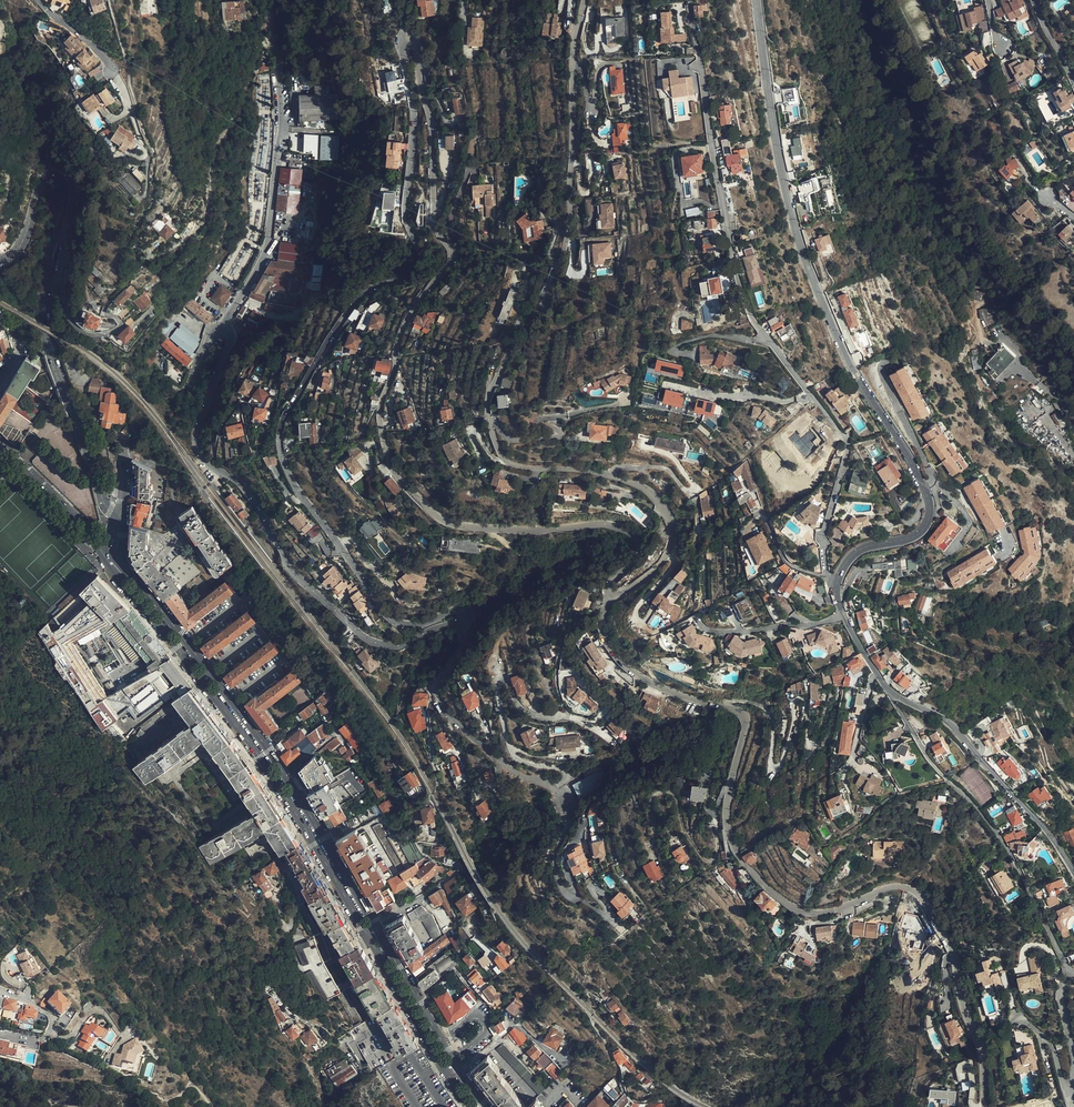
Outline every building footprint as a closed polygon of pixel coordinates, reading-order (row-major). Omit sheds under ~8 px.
[(102,0),(90,0),(94,12),(105,7),(102,0)] [(147,18),(146,15),(150,13),(147,3),(146,0),(141,0),(141,5),(138,6),(142,19),(147,18)] [(214,2),(217,20),(236,17),(233,0),(226,0),(214,2)] [(420,4),(422,4),(423,15),(435,14),(434,7),(433,0),(419,0),(420,4)] [(694,5),(696,17),(704,16),(701,0),(697,0),(698,5),(694,5)] [(977,21),(974,10),(964,13),(960,0),(951,0),(952,2),(955,1),(959,15),(956,15),(961,32),(970,29),(969,27),(971,26),(978,24),(977,21)] [(1028,12),(1025,6),(1023,0),(1004,0),(1000,2),(1003,7),(997,9),(1000,17),(1004,16),(1007,22),(1018,17),(1028,12)] [(981,5),(973,7),(977,21),(985,18),(981,5)] [(546,19),(545,27),(547,27),(546,36),(556,38),(557,36),(561,37),(563,21),(558,20),(560,13),(549,11),(548,20),(546,19)] [(674,34),(674,27),(672,27),(671,11),(661,12),(662,22),(658,22),(660,42),(685,41),(684,33),(674,34)] [(1019,20),(1029,16),(1028,12),(1018,17),(1019,20)] [(484,17),(474,16),(473,26),(473,29),(471,29),(470,43),(482,44),(484,17)] [(625,35),(624,16),(607,17),(607,24),(616,24),(617,36),(625,35)] [(1033,21),(1029,23),(1033,31),(1037,29),(1033,21)] [(473,29),(473,26),(469,26),(468,45),(482,46),(482,44),(470,43),(471,29),(473,29)] [(87,50),(80,43),(79,44),(77,42),(72,37),(65,43),(68,47),(72,51),(76,54),(79,58),(78,59),(86,68),(87,68),(88,69),(94,62),(85,52),(87,50)] [(72,51),(68,47),(66,50),(73,57),(76,54),(72,51)] [(964,57),(969,66),(971,66),(976,72),(980,69),(989,63),(988,63),(992,60),(984,48),(980,51),(982,53),(977,56),(974,51),(964,57)] [(994,52),(993,51),(989,54),(993,60),(998,57),(995,55),(994,52)] [(84,70),(86,68),(78,59),(76,61),(84,70)] [(1008,64),(1016,78),(1027,72),(1031,74),(1033,75),(1036,68),(1030,65),(1030,62),(1025,60),(1024,62),(1018,65),(1015,60),(1008,64)] [(971,66),(969,66),(969,67),(975,76),(982,72),(980,69),(976,72),(971,66)] [(623,68),(610,70),(612,85),(615,84),(616,93),(625,92),(624,81),(623,82),(622,77),(624,77),(623,68)] [(397,79),(396,70),(387,72),(388,81),(397,79)] [(671,98),(674,97),(673,94),(694,91),(692,77),(680,78),(679,70),(670,71),(671,74),(664,75),(665,87),(671,98)] [(1027,72),(1016,78),(1017,81),(1020,80),(1031,74),(1027,72)] [(452,91),(450,85),(443,87),(445,93),(452,91)] [(340,119),(340,94),(332,94),(332,86),(317,86),(317,94),(302,94),(302,119),(340,119)] [(799,102),(797,86),(775,89),(777,105),(799,102)] [(1054,91),(1058,99),(1057,99),(1061,107),(1067,103),(1070,102),(1071,103),(1073,101),(1073,94),(1073,93),(1067,96),(1062,87),(1054,91)] [(114,100),(105,88),(95,96),(93,94),(83,101),(91,112),(101,105),(103,108),(114,100)] [(467,108),(466,102),(465,99),(460,100),(459,97),(454,98),(456,112),(462,112),(461,109),(467,108)] [(728,106),(724,107),(719,108),(719,113),(721,112),(723,119),(721,119),(723,126),(731,125),(730,118),(728,106)] [(616,123),(617,128),(618,128),(618,133),(617,133),(617,137),(616,137),(617,145),(626,144),(626,140),(628,140),(627,122),(616,123)] [(121,145),(120,146),(127,151),(130,147),(133,142),(126,138),(127,136),(117,130),(111,138),(121,145)] [(1066,135),(1071,148),(1073,147),(1073,131),(1066,135)] [(338,160),(340,136),(323,134),(321,159),(338,160)] [(455,148),(455,135),(447,135),(447,148),(455,148)] [(1066,135),(1063,136),(1069,152),(1073,150),(1073,147),(1071,148),(1066,135)] [(791,145),(793,160),(804,158),(801,136),(793,138),(794,144),(791,145)] [(388,141),(387,148),(389,149),(388,153),(387,165),(398,167),(399,161),(400,161),(400,158),(399,158),(400,155),(401,155),(402,142),(388,141)] [(733,155),(731,145),(724,146),(728,166),(729,166),(731,165),(732,170),(733,173),(743,171),(740,154),(733,155)] [(703,172),(702,160),(703,160),(702,153),(683,155),(685,175),(698,173),(697,172),(703,172)] [(1021,176),(1016,168),(1020,166),(1016,158),(1007,162),(1008,164),(1005,165),(999,169),(1001,171),(1003,172),(1005,176),(1006,177),(1008,178),(1010,182),(1012,182),(1013,181),(1021,176)] [(621,164),(620,162),(618,162),(613,163),(616,178),(622,177),(626,176),(624,163),(621,164)] [(302,169),(281,167),(279,181),(281,182),(278,209),(297,211),(302,169)] [(137,168),(133,171),(141,180),(145,177),(137,168)] [(128,173),(120,182),(133,194),(141,185),(128,173)] [(797,182),(801,201),(806,200),(808,211),(813,210),(809,193),(820,191),(817,178),(797,182)] [(492,203),(492,182),(472,183),(473,194),(485,194),(486,203),(492,203)] [(396,195),(396,193),(385,191),(383,208),(395,209),(397,198),(400,198),(400,195),(396,195)] [(1040,215),(1033,208),(1030,204),(1031,203),(1028,199),(1013,211),(1022,222),(1030,216),(1034,220),(1040,215)] [(613,213),(612,204),(602,205),(602,214),(604,214),(605,219),(603,219),(603,228),(614,227),(614,218),(612,218),(612,213),(613,213)] [(686,207),(687,215),(704,213),(703,206),(686,207)] [(543,230),(542,219),(538,220),(535,219),(533,218),(528,212),(521,217),(526,225),(527,229),(528,233),(529,239),(544,238),(543,230)] [(36,224),(44,227),(46,219),(39,217),(36,224)] [(526,225),(521,217),(518,219),(524,229),(526,240),(529,239),(528,233),(527,229),(526,225)] [(16,223),(10,218),(7,221),(13,226),(16,223)] [(716,227),(716,219),(708,220),(709,228),(716,227)] [(160,221),(153,229),(165,239),(172,231),(160,221)] [(1073,233),(1073,229),(1069,224),(1060,232),(1063,235),(1062,237),(1071,246),(1073,242),(1073,241),(1073,240),(1073,233)] [(829,233),(815,238),(822,257),(836,252),(829,233)] [(711,243),(710,237),(703,238),(703,235),(700,235),(702,249),(704,249),(704,251),(713,250),(712,243),(711,243)] [(613,256),(612,241),(589,243),(590,262),(595,261),(595,264),(605,263),(604,257),(613,256)] [(301,261),(303,245),(281,242),(278,259),(301,261)] [(746,256),(743,257),(747,271),(749,270),(750,272),(747,273),(751,284),(761,281),(757,270),(756,268),(759,267),(755,254),(754,254),(752,247),(744,249),(746,256)] [(312,263),(301,261),(278,259),(278,261),(272,261),(255,290),(253,290),(250,295),(263,301),(265,295),(264,295),(269,283),(274,284),(307,289),(308,289),(312,263)] [(145,270),(148,267),(144,263),(140,260),(138,263),(145,270)] [(73,270),(73,264),(69,263),(68,270),(65,270),(64,285),(70,285),(71,270),(73,270)] [(760,269),(757,270),(761,281),(751,284),(752,286),(764,282),(760,269)] [(723,292),(720,276),(708,278),(708,281),(704,281),(707,297),(711,297),(711,294),(723,292)] [(104,289),(95,278),(92,281),(102,292),(104,289)] [(265,295),(263,301),(267,302),(272,290),(297,293),(301,297),(307,289),(274,284),(269,283),(264,295),(265,295)] [(119,304),(135,289),(131,284),(115,300),(119,304)] [(219,287),(213,296),(211,299),(221,305),(231,292),(221,285),(219,287)] [(211,295),(213,296),(219,287),(217,286),(211,295)] [(444,295),(449,289),(445,286),(440,291),(444,295)] [(147,292),(146,292),(144,290),(142,293),(142,294),(134,301),(141,308),(125,323),(128,325),(128,326),(137,319),(152,304),(149,300),(150,299),(146,296),(145,296),(144,295),(147,292)] [(300,302),(301,297),(297,293),(272,290),(267,302),(272,303),(272,306),(274,307),(274,308),(292,311),(293,308),(297,308),(300,302)] [(505,305),(500,317),(508,321),(513,307),(515,302),(519,294),(511,291),(507,300),(507,302),(505,301),(504,304),(505,305)] [(837,296),(841,306),(845,304),(849,303),(845,293),(837,296)] [(211,315),(190,298),(185,304),(204,318),(207,321),(211,315)] [(244,316),(248,306),(243,304),(239,314),(244,316)] [(506,325),(508,321),(500,317),(505,305),(504,304),(497,318),(501,320),(499,323),(506,325)] [(847,308),(842,310),(849,326),(850,330),(859,326),(857,322),(855,317),(852,311),(850,306),(847,308)] [(978,310),(981,319),(984,318),(986,324),(996,322),(995,314),(988,316),(986,308),(978,310)] [(88,320),(88,323),(93,325),(96,326),(100,318),(91,314),(92,312),(83,309),(81,313),(87,315),(86,320),(88,320)] [(251,336),(262,316),(253,311),(242,331),(251,336)] [(386,317),(375,313),(370,325),(381,330),(386,317)] [(169,317),(166,314),(155,329),(163,336),(171,325),(166,321),(169,317)] [(415,315),(412,320),(423,327),(429,317),(425,314),(421,320),(415,315)] [(424,328),(429,331),(435,320),(431,317),(424,328)] [(694,322),(683,319),(682,330),(693,328),(694,322)] [(774,331),(784,326),(782,321),(772,327),(774,331)] [(169,339),(170,340),(179,329),(172,323),(171,325),(163,336),(166,339),(169,340),(169,339)] [(128,325),(122,331),(119,334),(125,340),(133,332),(128,326),(128,325)] [(179,329),(196,343),(200,339),(182,325),(179,329)] [(190,356),(198,345),(196,343),(179,329),(170,340),(190,356)] [(362,338),(359,336),(355,335),(351,333),(346,345),(354,348),(357,350),(362,338)] [(191,358),(169,340),(166,339),(161,345),(186,364),(191,358)] [(732,368),(737,356),(726,351),(725,355),(718,353),(710,353),(709,346),(701,346),(702,363),(715,362),(717,365),(719,366),(720,365),(722,364),(722,363),(732,368)] [(994,378),(1015,356),(1005,346),(983,368),(994,378)] [(149,365),(156,356),(149,351),(142,361),(149,365)] [(308,364),(311,365),(315,357),(307,354),(307,356),(302,355),(302,358),(297,356),(298,353),(293,352),(288,352),(284,370),(290,371),(289,374),(301,378),(308,364)] [(29,374),(33,376),(40,366),(26,356),(11,380),(11,381),(0,398),(0,419),(29,374)] [(389,371),(391,363),(388,362),(389,360),(383,358),(382,361),(378,360),(376,369),(389,371)] [(658,358),(656,368),(683,375),(685,365),(658,358)] [(929,412),(905,366),(901,368),(897,370),(897,371),(891,374),(914,419),(920,415),(921,417),(929,412)] [(230,380),(235,370),(228,368),(226,372),(222,380),(228,378),(230,380)] [(625,384),(632,381),(627,370),(602,381),(607,391),(614,388),(616,393),(626,388),(625,384)] [(332,379),(337,380),(336,375),(332,374),(323,372),(322,376),(332,378),(332,379)] [(50,376),(15,431),(0,421),(0,430),(16,447),(22,442),(27,446),(36,434),(29,430),(55,389),(50,376)] [(335,390),(337,380),(332,379),(332,378),(322,376),(319,386),(332,390),(332,389),(335,390)] [(501,386),(510,389),(512,380),(503,378),(501,386)] [(101,419),(101,425),(110,427),(111,421),(123,423),(125,412),(117,411),(118,403),(121,402),(117,394),(116,395),(116,393),(114,392),(114,389),(102,386),(102,383),(100,382),(100,380),(94,379),(90,385),(89,391),(100,392),(99,400),(100,400),(99,412),(100,419),(101,419)] [(250,396),(255,385),(245,380),(240,391),(250,396)] [(832,403),(837,411),(845,406),(848,403),(846,400),(848,398),(839,386),(832,390),(831,389),(825,393),(829,400),(831,399),(832,400),(831,401),(831,402),(832,403)] [(277,396),(279,390),(265,387),(264,391),(259,387),(254,394),(255,395),(251,401),(261,404),(265,397),(268,393),(269,394),(270,393),(277,396)] [(682,406),(685,393),(667,388),(663,401),(682,406)] [(508,397),(510,397),(510,394),(499,395),(499,406),(508,405),(508,397)] [(557,403),(559,407),(576,398),(574,394),(557,403)] [(582,408),(584,404),(585,400),(578,397),(576,398),(559,407),(563,414),(569,410),(569,409),(575,406),(582,408)] [(714,415),(717,402),(698,397),(695,411),(714,415)] [(751,411),(771,428),(778,419),(764,408),(763,410),(757,405),(751,411)] [(448,423),(448,418),(453,418),(451,408),(448,408),(448,406),(442,406),(443,409),(441,409),(443,423),(448,423)] [(845,406),(837,411),(839,414),(847,409),(845,406)] [(265,419),(267,410),(256,407),(254,417),(265,419)] [(415,420),(410,407),(399,411),(403,424),(407,423),(408,422),(415,420)] [(1054,414),(1060,422),(1063,420),(1057,411),(1054,414)] [(965,466),(935,422),(928,427),(929,428),(923,432),(951,474),(958,470),(958,471),(965,466)] [(244,434),(242,428),(238,429),(237,424),(227,426),(230,437),(244,434)] [(612,433),(612,426),(592,424),(590,437),(606,439),(607,433),(612,433)] [(317,442),(315,425),(301,425),(302,436),(310,436),(311,443),(317,442)] [(568,431),(562,434),(563,437),(565,438),(577,433),(576,432),(580,430),(581,431),(586,428),(584,426),(575,429),(575,430),(568,432),(568,431)] [(664,446),(669,447),(668,451),(684,454),(686,442),(657,436),(656,444),(664,446)] [(463,454),(460,449),(456,438),(446,443),(442,444),(453,467),(456,466),(466,461),(463,454)] [(359,446),(349,453),(351,456),(344,461),(348,466),(355,475),(364,468),(360,463),(359,464),(356,460),(358,459),(364,454),(359,446)] [(272,463),(281,464),(279,456),(267,455),(264,456),(269,465),(272,463)] [(895,468),(888,457),(887,464),(897,479),(901,477),(899,473),(895,468)] [(151,468),(133,460),(132,494),(151,496),(153,485),(149,485),(150,470),(151,468)] [(733,464),(733,465),(735,470),(737,475),(744,471),(747,480),(749,485),(753,483),(754,486),(756,485),(756,481),(756,480),(755,478),(753,479),(747,460),(733,464)] [(344,461),(339,465),(343,470),(348,466),(344,461)] [(897,479),(887,464),(878,471),(889,487),(898,481),(897,479)] [(869,474),(853,470),(848,492),(859,495),(860,487),(871,490),(872,485),(867,484),(869,474)] [(505,491),(509,493),(512,486),(502,481),(501,478),(493,475),(489,484),(494,487),(492,491),(503,496),(505,491)] [(402,487),(392,476),(386,481),(396,493),(402,487)] [(1004,524),(978,478),(970,482),(971,483),(965,487),(989,531),(995,527),(996,528),(1004,524)] [(595,495),(595,490),(558,489),(558,498),(578,499),(578,501),(584,502),(584,498),(585,494),(595,495)] [(609,494),(595,490),(595,495),(602,497),(601,499),(607,501),(609,494)] [(240,503),(233,492),(225,498),(233,509),(234,508),(236,512),(242,507),(240,503)] [(751,498),(753,497),(748,492),(743,494),(744,496),(738,499),(740,502),(745,512),(747,515),(752,513),(753,512),(755,512),(756,511),(759,509),(757,506),(756,506),(753,501),(751,498)] [(685,505),(678,495),(673,499),(679,509),(685,505)] [(162,533),(165,499),(158,498),(155,506),(157,507),(155,514),(156,514),(154,522),(155,522),(153,530),(162,533)] [(801,521),(802,519),(805,517),(811,518),(811,521),(815,523),(820,505),(813,503),(810,500),(806,505),(802,510),(796,514),(801,521)] [(134,525),(140,527),(143,517),(146,517),(149,504),(139,502),(138,505),(131,503),(131,524),(134,525)] [(221,575),(226,571),(224,568),(231,562),(222,548),(221,549),(192,506),(175,518),(214,577),(215,577),(216,578),(218,577),(221,575)] [(712,507),(702,509),(703,514),(711,512),(711,516),(714,515),(715,515),(714,512),(713,512),(712,507)] [(248,514),(244,509),(241,511),(237,514),(242,520),(243,519),(245,518),(250,522),(253,518),(248,514)] [(293,509),(289,513),(292,517),(296,514),(297,515),(299,514),(298,513),(301,511),(299,509),(295,512),(293,509)] [(296,514),(292,517),(291,518),(295,523),(296,521),(302,530),(303,529),(306,532),(312,527),(309,523),(310,523),(304,515),(303,515),(301,511),(298,513),(299,514),(297,515),(296,514)] [(860,524),(866,522),(862,515),(858,517),(853,514),(849,520),(845,518),(845,519),(843,517),(839,523),(848,530),(849,528),(853,524),(857,527),(860,524)] [(944,550),(962,528),(948,516),(930,539),(944,550)] [(382,528),(379,519),(374,521),(374,520),(371,521),(370,519),(367,521),(364,522),(365,523),(362,525),(363,526),(361,528),(364,531),(366,530),(369,534),(374,532),(375,534),(379,532),(378,529),(382,528)] [(1042,553),(1041,547),(1043,546),(1037,521),(1032,522),(1032,520),(1026,522),(1026,523),(1022,524),(1027,544),(1028,544),(1030,549),(1025,553),(1024,551),(1010,565),(1012,568),(1011,569),(1015,573),(1016,572),(1020,576),(1038,558),(1038,557),(1042,553)] [(304,533),(306,532),(303,529),(302,530),(296,521),(295,523),(301,530),(302,530),(304,533)] [(147,546),(149,529),(140,527),(134,525),(132,552),(133,552),(135,558),(134,559),(140,567),(139,568),(149,580),(162,569),(152,557),(155,554),(147,546)] [(755,552),(761,563),(768,559),(767,557),(772,555),(769,548),(766,549),(764,543),(766,542),(761,533),(754,536),(755,538),(748,542),(753,553),(755,552)] [(445,547),(446,537),(439,536),(438,546),(438,549),(471,553),(475,553),(476,550),(445,547)] [(458,538),(446,537),(445,547),(476,550),(476,540),(462,539),(458,539),(458,538)] [(748,542),(746,543),(757,565),(761,563),(755,552),(753,553),(748,542)] [(958,589),(998,561),(994,554),(992,555),(988,548),(950,575),(954,581),(953,582),(958,589)] [(200,573),(181,553),(162,569),(149,580),(165,599),(166,598),(176,591),(200,573)] [(918,567),(917,558),(895,561),(896,565),(896,569),(897,576),(904,575),(903,570),(918,567)] [(785,563),(784,563),(779,566),(788,573),(788,574),(779,589),(789,595),(796,584),(813,592),(814,592),(816,587),(815,584),(813,583),(814,581),(797,573),(797,572),(792,570),(790,568),(785,563)] [(331,585),(341,577),(337,572),(338,571),(334,566),(333,567),(323,576),(326,579),(325,580),(329,584),(330,583),(331,585)] [(426,589),(427,577),(409,570),(398,579),(406,588),(426,589)] [(66,600),(69,603),(96,577),(93,574),(66,600)] [(176,697),(192,686),(179,668),(165,651),(151,663),(148,666),(152,671),(107,697),(73,643),(96,629),(107,643),(111,640),(116,647),(121,644),(134,661),(143,654),(146,657),(161,645),(130,607),(98,575),(96,577),(69,603),(48,623),(41,630),(100,722),(129,704),(136,715),(173,692),(176,697)] [(339,594),(348,586),(349,585),(345,580),(344,581),(341,577),(331,585),(339,594)] [(176,591),(166,598),(189,629),(199,621),(197,619),(233,591),(225,581),(190,609),(176,591)] [(680,584),(674,591),(679,595),(684,587),(680,584)] [(353,597),(354,599),(362,608),(368,602),(366,598),(356,586),(352,589),(350,591),(353,597)] [(587,599),(590,594),(580,589),(571,611),(578,614),(580,611),(587,611),(589,607),(591,608),(593,602),(587,599)] [(674,591),(672,589),(667,597),(665,596),(659,592),(653,600),(659,605),(658,607),(668,614),(669,612),(672,613),(678,615),(681,608),(675,606),(673,604),(679,595),(674,591)] [(914,593),(898,596),(900,603),(901,603),(910,601),(910,599),(915,598),(914,593)] [(922,610),(927,595),(921,593),(916,608),(922,610)] [(754,614),(747,601),(735,607),(741,620),(754,614)] [(668,614),(658,607),(656,609),(666,616),(668,614)] [(723,617),(733,614),(731,608),(721,611),(723,617)] [(870,627),(864,610),(857,613),(862,629),(870,627)] [(256,620),(248,611),(202,646),(210,656),(256,620)] [(678,615),(672,613),(670,619),(675,622),(678,615)] [(1046,624),(1050,621),(1049,618),(1046,618),(1047,619),(1038,622),(1039,626),(1046,624)] [(717,652),(712,639),(698,634),(691,625),(689,626),(687,623),(682,627),(684,630),(679,634),(689,646),(711,653),(717,652)] [(812,643),(815,642),(819,640),(832,648),(834,651),(839,649),(833,634),(823,629),(808,634),(812,643)] [(762,639),(759,640),(754,641),(753,639),(746,641),(745,641),(745,643),(740,641),(741,639),(735,635),(734,637),(731,642),(728,647),(726,650),(734,654),(736,651),(744,655),(757,652),(758,655),(767,653),(766,650),(765,648),(765,642),(762,639)] [(778,643),(785,656),(794,651),(787,638),(778,643)] [(591,639),(587,642),(586,642),(587,644),(583,647),(586,652),(591,659),(594,663),(595,663),(600,670),(604,667),(608,664),(597,648),(593,642),(591,639)] [(279,650),(271,640),(225,676),(233,685),(279,650)] [(586,642),(587,642),(586,640),(578,645),(584,654),(586,652),(583,647),(587,644),(586,642)] [(819,640),(815,642),(829,649),(830,653),(834,651),(832,648),(819,640)] [(554,647),(555,647),(554,643),(551,644),(551,642),(540,645),(541,649),(543,650),(544,649),(546,655),(549,656),(556,654),(554,647)] [(165,651),(161,645),(146,657),(151,663),(165,651)] [(877,650),(874,645),(868,648),(870,653),(877,650)] [(877,653),(872,657),(882,669),(886,665),(884,662),(887,660),(883,656),(885,655),(887,657),(888,657),(894,663),(900,658),(893,650),(892,651),(888,646),(878,653),(877,653)] [(362,647),(355,653),(367,668),(377,661),(369,651),(367,653),(362,647)] [(861,653),(846,660),(848,664),(852,670),(854,675),(866,669),(868,666),(861,653)] [(594,663),(591,659),(589,661),(599,675),(607,670),(604,667),(600,670),(595,663),(594,663)] [(108,677),(99,663),(96,665),(104,679),(108,677)] [(833,671),(834,680),(834,685),(843,684),(844,678),(843,669),(845,668),(844,665),(841,666),(840,664),(837,665),(838,667),(834,668),(834,670),(833,671)] [(265,708),(301,680),(294,670),(257,698),(256,696),(246,703),(269,733),(273,730),(279,726),(265,708)] [(913,680),(901,670),(895,678),(906,688),(907,686),(908,686),(913,680)] [(527,692),(522,673),(512,676),(514,685),(516,684),(519,695),(527,692)] [(814,698),(821,698),(819,680),(818,680),(817,674),(811,676),(814,698)] [(579,688),(576,686),(575,676),(568,677),(569,687),(568,687),(569,694),(573,693),(574,694),(573,695),(581,701),(592,710),(597,704),(586,695),(587,694),(579,688)] [(472,690),(462,694),(468,707),(472,706),(479,703),(473,690),(475,689),(471,680),(468,681),(470,685),(472,690)] [(116,689),(111,681),(107,683),(112,691),(116,689)] [(462,693),(462,694),(472,690),(470,685),(460,690),(462,693)] [(284,850),(300,841),(301,841),(283,814),(281,810),(265,785),(244,754),(192,686),(176,697),(173,698),(192,723),(132,768),(145,785),(204,740),(213,751),(228,771),(250,803),(259,816),(201,852),(212,870),(270,834),(281,852),(284,850)] [(640,695),(644,696),(648,698),(645,706),(648,707),(649,705),(658,709),(660,703),(658,702),(660,698),(642,690),(640,695)] [(322,701),(323,703),(325,702),(332,697),(326,691),(318,696),(322,701)] [(414,703),(420,704),(426,705),(427,705),(428,693),(419,692),(415,694),(414,695),(414,697),(413,702),(414,703)] [(473,707),(472,706),(468,707),(462,694),(462,693),(461,693),(461,694),(460,694),(460,695),(461,695),(466,707),(466,708),(467,709),(468,709),(469,709),(470,709),(473,707)] [(864,695),(856,694),(854,706),(862,707),(864,695)] [(648,698),(644,696),(640,705),(659,714),(661,710),(658,709),(649,705),(648,707),(645,706),(648,698)] [(322,701),(318,704),(323,714),(328,711),(327,709),(326,708),(323,703),(322,701)] [(317,709),(313,702),(307,706),(312,713),(317,709)] [(426,705),(420,704),(420,707),(414,707),(414,711),(420,708),(424,720),(426,705)] [(312,713),(307,706),(299,712),(304,719),(312,713)] [(425,723),(424,720),(420,708),(414,711),(409,712),(414,727),(425,723)] [(615,716),(614,717),(624,728),(625,727),(615,716)] [(614,717),(607,724),(617,734),(624,728),(614,717)] [(1001,718),(998,720),(1001,725),(1002,724),(1005,730),(1004,731),(1007,735),(994,743),(996,745),(1011,736),(1008,729),(1010,728),(1007,722),(1004,723),(1001,718)] [(120,735),(107,719),(102,723),(107,728),(108,727),(117,738),(120,735)] [(1001,725),(998,720),(985,727),(989,733),(993,730),(996,735),(992,738),(988,740),(992,747),(996,745),(994,743),(1007,735),(1004,731),(1005,730),(1002,724),(1001,725)] [(854,723),(848,722),(847,729),(843,728),(840,753),(849,754),(851,743),(852,743),(852,740),(850,739),(852,730),(853,730),(854,723)] [(327,739),(329,736),(324,723),(309,734),(317,748),(319,746),(317,742),(325,737),(327,739)] [(352,730),(346,723),(340,728),(342,731),(341,732),(344,736),(345,734),(348,737),(354,732),(352,730)] [(425,723),(414,727),(416,732),(427,728),(425,723)] [(522,730),(528,745),(539,740),(533,726),(528,728),(526,723),(522,725),(523,730),(522,730)] [(607,724),(605,726),(615,736),(617,734),(607,724)] [(295,744),(306,736),(300,727),(283,739),(276,744),(283,753),(290,748),(295,744)] [(946,749),(939,737),(936,731),(929,735),(935,744),(932,746),(937,755),(941,752),(943,755),(948,752),(946,749)] [(360,743),(354,732),(348,737),(350,741),(355,747),(356,746),(361,753),(365,750),(364,748),(360,743)] [(450,746),(442,732),(437,734),(437,735),(446,749),(450,746)] [(317,748),(309,734),(306,736),(295,744),(307,757),(317,748)] [(556,742),(557,746),(561,746),(562,750),(576,748),(576,745),(580,745),(579,735),(550,737),(551,743),(556,742)] [(939,737),(946,749),(949,747),(942,735),(939,737)] [(337,737),(334,739),(326,745),(330,750),(341,743),(337,737)] [(292,752),(290,748),(283,753),(280,755),(287,765),(286,765),(291,772),(302,763),(297,757),(301,754),(297,749),(292,752)] [(908,763),(909,757),(911,750),(906,749),(901,748),(900,748),(899,753),(897,753),(896,755),(894,755),(890,757),(899,771),(906,767),(904,766),(908,763)] [(347,752),(347,753),(347,754),(344,756),(348,759),(355,754),(351,750),(347,752)] [(335,763),(342,757),(332,755),(327,760),(329,764),(331,767),(335,763)] [(343,772),(354,766),(350,762),(342,757),(335,763),(343,772)] [(913,763),(909,757),(908,763),(904,766),(906,767),(913,763)] [(1019,766),(1010,757),(1007,760),(1003,757),(998,762),(1010,775),(1012,774),(1015,776),(1016,778),(1017,778),(1018,778),(1020,777),(1021,776),(1021,775),(1021,774),(1021,773),(1021,772),(1017,768),(1019,766)] [(326,760),(316,758),(312,763),(320,770),(329,764),(327,760),(326,760)] [(461,768),(462,768),(461,764),(460,764),(459,761),(452,763),(456,776),(462,774),(461,768)] [(492,767),(485,771),(489,780),(497,776),(492,767)] [(400,778),(407,789),(418,782),(415,778),(416,777),(414,774),(413,774),(410,771),(400,778)] [(883,781),(875,777),(873,781),(870,779),(862,775),(857,783),(866,788),(864,791),(869,793),(870,791),(875,793),(879,795),(884,787),(881,785),(883,781)] [(380,797),(386,793),(377,778),(369,782),(371,786),(373,785),(380,797)] [(414,800),(424,793),(418,782),(407,789),(414,800)] [(1030,791),(1032,795),(1034,794),(1036,797),(1039,802),(1048,796),(1050,798),(1054,795),(1045,782),(1030,791)] [(339,805),(335,798),(337,797),(331,788),(330,790),(325,783),(308,793),(322,816),(339,805)] [(706,793),(707,788),(701,787),(701,786),(693,785),(691,792),(690,798),(703,800),(704,793),(706,793)] [(845,800),(839,792),(833,795),(834,798),(833,799),(833,800),(833,802),(837,807),(837,806),(845,800)] [(934,811),(935,804),(945,806),(946,797),(930,794),(929,803),(920,801),(919,803),(914,802),(913,808),(916,808),(915,815),(921,816),(921,818),(932,819),(933,811),(934,811)] [(391,809),(387,802),(390,800),(389,799),(387,799),(388,800),(380,804),(385,812),(391,809)] [(492,811),(486,800),(477,806),(483,816),(492,811)] [(590,813),(598,813),(597,804),(589,805),(590,813)] [(322,816),(335,836),(343,831),(340,826),(338,827),(336,824),(346,818),(342,812),(343,811),(339,805),(322,816)] [(1025,826),(1015,805),(1007,811),(1014,825),(1015,825),(1016,824),(1019,829),(1019,830),(1025,826)] [(381,812),(378,807),(373,810),(376,815),(381,812)] [(435,825),(432,807),(422,809),(425,821),(430,820),(431,826),(435,825)] [(354,822),(352,818),(351,819),(346,822),(349,828),(354,826),(355,824),(354,822)] [(373,826),(400,873),(407,869),(389,837),(381,823),(379,823),(373,826)] [(356,828),(337,839),(347,857),(357,875),(361,882),(367,892),(371,890),(377,886),(384,882),(393,877),(383,859),(376,863),(367,847),(373,844),(366,830),(359,834),(356,828)] [(796,845),(798,842),(804,846),(807,839),(806,839),(808,835),(796,828),(794,832),(791,831),(786,839),(791,842),(790,844),(795,847),(796,845)] [(1005,835),(1004,836),(1004,837),(1007,840),(1010,845),(1011,848),(1012,848),(1019,851),(1019,855),(1031,856),(1031,854),(1031,853),(1031,851),(1031,850),(1032,849),(1032,848),(1033,847),(1034,846),(1035,846),(1036,844),(1037,844),(1035,836),(1030,840),(1030,841),(1025,842),(1025,844),(1022,844),(1021,841),(1016,841),(1016,840),(1020,838),(1020,839),(1027,837),(1025,833),(1023,834),(1021,831),(1016,833),(1015,830),(1014,830),(1012,831),(1009,833),(1005,835)] [(389,837),(407,869),(416,863),(415,863),(419,860),(410,842),(409,840),(400,840),(396,834),(389,837)] [(604,839),(593,841),(595,856),(606,854),(604,839)] [(284,850),(285,852),(288,856),(287,857),(282,864),(287,873),(285,876),(295,891),(289,895),(296,908),(302,904),(309,900),(329,889),(300,841),(284,850)] [(904,850),(904,841),(873,842),(874,861),(892,861),(892,856),(895,856),(894,852),(900,851),(900,850),(904,850)] [(841,852),(845,848),(840,842),(828,852),(833,858),(834,858),(838,855),(837,854),(841,851),(841,852)] [(588,861),(581,843),(575,846),(576,849),(570,851),(572,856),(570,856),(576,872),(584,869),(584,870),(589,868),(586,862),(588,861)] [(673,849),(678,861),(683,858),(685,861),(690,859),(683,844),(673,849)] [(447,855),(447,846),(432,846),(431,849),(431,855),(447,855)] [(751,852),(744,856),(745,857),(746,859),(747,861),(754,857),(754,856),(756,854),(754,852),(753,853),(752,853),(751,852)] [(443,857),(442,862),(450,865),(455,861),(443,857)] [(407,869),(400,873),(402,876),(404,879),(408,876),(414,887),(426,880),(433,875),(438,870),(438,869),(440,866),(428,861),(427,862),(423,858),(419,860),(415,863),(416,863),(407,869)] [(654,859),(644,864),(651,876),(653,875),(655,879),(665,874),(661,867),(659,868),(657,865),(654,859)] [(272,887),(263,872),(267,869),(270,875),(278,869),(273,861),(260,869),(261,870),(253,875),(264,892),(272,887)] [(739,896),(743,894),(736,879),(737,879),(732,868),(733,867),(731,861),(726,862),(728,867),(726,870),(725,869),(720,872),(732,886),(732,887),(734,885),(739,896)] [(1006,872),(1004,868),(997,872),(992,875),(993,878),(1002,893),(1014,886),(1006,872)] [(1069,887),(1064,874),(1061,875),(1066,888),(1069,887)] [(462,881),(458,875),(444,884),(446,888),(449,894),(462,881)] [(395,892),(407,885),(404,879),(402,876),(398,878),(397,876),(389,880),(395,892)] [(1044,878),(1035,882),(1037,888),(1040,886),(1041,887),(1047,885),(1044,878)] [(1056,894),(1064,891),(1059,880),(1046,886),(1048,890),(1050,890),(1051,892),(1045,895),(1047,898),(1054,895),(1056,894)] [(377,886),(371,890),(381,908),(395,900),(388,888),(381,892),(377,886)] [(1037,898),(1042,896),(1043,895),(1043,894),(1043,893),(1040,887),(1033,890),(1037,898)] [(332,894),(329,889),(309,900),(326,930),(329,928),(346,920),(332,894)] [(766,890),(765,889),(756,898),(768,911),(770,909),(779,901),(771,895),(766,890)] [(371,890),(367,892),(377,910),(381,908),(371,890)] [(440,890),(439,890),(429,896),(434,905),(439,903),(440,904),(443,903),(447,911),(451,909),(444,892),(443,891),(443,890),(442,890),(441,890),(440,890)] [(633,904),(629,899),(627,901),(619,892),(612,899),(619,907),(618,909),(623,915),(632,908),(630,906),(633,904)] [(475,907),(466,894),(457,901),(465,914),(475,907)] [(1056,900),(1054,895),(1047,898),(1045,899),(1047,904),(1056,900)] [(302,904),(296,908),(312,936),(313,936),(319,933),(302,904)] [(425,911),(421,905),(414,909),(418,916),(425,911)] [(1059,920),(1056,921),(1061,933),(1068,930),(1067,925),(1068,920),(1071,916),(1073,914),(1073,911),(1071,905),(1058,910),(1061,916),(1059,918),(1059,920)] [(418,916),(414,909),(407,914),(412,922),(419,918),(421,921),(422,921),(434,941),(441,936),(431,915),(425,911),(418,916)] [(404,916),(386,926),(388,931),(407,962),(424,950),(404,916)] [(343,952),(359,943),(346,920),(329,928),(343,952)] [(862,935),(863,923),(852,922),(850,934),(862,935)] [(815,927),(816,935),(819,935),(819,938),(823,938),(824,940),(835,938),(833,924),(815,927)] [(874,938),(876,926),(864,925),(863,936),(874,938)] [(320,932),(319,933),(313,936),(323,962),(331,958),(320,932)] [(424,950),(407,962),(415,975),(424,968),(419,961),(426,956),(427,958),(448,941),(444,934),(442,936),(424,950)] [(457,934),(451,935),(454,947),(460,946),(457,934)] [(796,936),(790,947),(797,951),(801,953),(801,952),(806,955),(812,959),(817,949),(796,936)] [(510,947),(504,938),(497,944),(504,953),(510,950),(510,948),(510,947)] [(317,997),(322,1005),(334,997),(317,966),(308,942),(293,947),(295,952),(285,958),(310,1001),(317,997)] [(357,983),(376,971),(359,943),(343,952),(340,953),(357,983)] [(30,957),(26,950),(15,956),(24,973),(27,978),(27,979),(39,973),(30,957)] [(428,968),(416,977),(420,983),(424,989),(436,979),(455,965),(458,962),(449,950),(427,967),(428,968)] [(475,960),(469,953),(463,958),(471,966),(473,965),(472,963),(475,960)] [(489,963),(483,955),(478,959),(484,966),(489,963)] [(509,960),(508,958),(506,958),(504,959),(498,955),(495,959),(503,970),(505,969),(512,963),(509,960)] [(991,967),(989,960),(982,962),(984,969),(991,967)] [(1027,984),(1023,985),(1019,986),(1027,1005),(1032,1002),(1031,999),(1038,997),(1038,998),(1045,996),(1039,980),(1042,979),(1035,964),(1025,968),(1031,983),(1027,985),(1027,984)] [(483,978),(475,969),(469,974),(468,975),(476,984),(483,978)] [(369,1019),(393,1003),(394,1002),(382,981),(376,971),(357,983),(351,987),(369,1019)] [(982,982),(983,986),(994,984),(995,988),(997,995),(1002,993),(997,974),(990,976),(988,971),(976,974),(978,983),(982,982)] [(468,975),(465,978),(473,987),(476,984),(468,975)] [(483,978),(476,984),(479,987),(482,985),(485,988),(490,984),(484,977),(483,978)] [(479,987),(475,990),(478,993),(483,989),(485,988),(482,985),(479,987)] [(435,996),(450,1022),(456,1018),(462,1015),(465,1012),(477,1002),(468,992),(454,1002),(447,989),(435,996)] [(478,993),(485,1000),(489,1004),(493,1007),(494,1007),(500,1003),(498,999),(500,997),(502,996),(498,991),(497,993),(495,994),(492,989),(486,993),(483,989),(478,993)] [(468,992),(477,1002),(478,1001),(469,990),(468,992)] [(344,992),(337,996),(355,1028),(362,1024),(344,992)] [(57,993),(48,1003),(61,1016),(70,1006),(57,993)] [(269,995),(267,997),(273,1014),(279,1009),(277,1007),(275,1004),(272,998),(271,999),(269,995)] [(523,1007),(525,1003),(515,997),(513,1001),(523,1007)] [(16,1003),(0,998),(0,1011),(1,1009),(14,1013),(16,1003)] [(43,1001),(38,1006),(43,1008),(48,1003),(44,1000),(43,1001)] [(619,1007),(613,1000),(609,1004),(614,1010),(619,1007)] [(512,1013),(515,1016),(520,1012),(522,1009),(516,1004),(515,1005),(512,1002),(510,1004),(505,1008),(511,1014),(512,1013)] [(81,1005),(84,1013),(93,1007),(88,1003),(81,1005)] [(416,1045),(418,1044),(414,1038),(413,1038),(393,1003),(369,1019),(362,1024),(355,1028),(349,1033),(350,1034),(372,1072),(395,1058),(399,1056),(416,1045)] [(35,1009),(27,1005),(24,1017),(35,1020),(36,1014),(32,1013),(35,1009)] [(279,1009),(273,1014),(278,1025),(286,1018),(279,1009)] [(520,1012),(515,1016),(517,1019),(525,1012),(522,1009),(520,1012)] [(630,1020),(624,1013),(619,1017),(626,1024),(630,1020)] [(953,1039),(962,1035),(955,1017),(946,1021),(953,1039)] [(500,1034),(506,1030),(501,1021),(501,1020),(494,1025),(500,1034)] [(298,1035),(291,1027),(285,1032),(292,1041),(298,1035)] [(523,1034),(514,1028),(510,1032),(519,1045),(527,1039),(523,1034)] [(556,1048),(564,1035),(552,1028),(544,1041),(556,1048)] [(317,1039),(310,1029),(301,1037),(308,1046),(317,1039)] [(90,1043),(94,1046),(100,1038),(96,1035),(90,1043)] [(8,1049),(9,1044),(0,1042),(0,1056),(6,1058),(6,1056),(14,1058),(16,1051),(8,1049)] [(126,1065),(136,1067),(138,1057),(145,1052),(139,1042),(129,1050),(128,1055),(127,1058),(127,1060),(121,1059),(118,1071),(125,1072),(126,1065)] [(545,1089),(502,1044),(496,1049),(539,1095),(545,1089)] [(534,1059),(540,1052),(533,1045),(527,1051),(534,1059)] [(1038,1070),(1032,1046),(1024,1048),(1026,1055),(1018,1057),(1019,1061),(1013,1062),(1015,1072),(1018,1071),(1019,1074),(1031,1071),(1031,1072),(1038,1070)] [(544,1053),(542,1051),(540,1052),(534,1059),(536,1061),(544,1053)] [(626,1059),(618,1051),(617,1052),(616,1051),(613,1052),(620,1062),(626,1059)] [(138,1057),(136,1067),(139,1068),(141,1059),(147,1054),(145,1052),(138,1057)] [(553,1061),(544,1053),(536,1061),(544,1069),(553,1061)] [(473,1073),(500,1106),(526,1106),(497,1071),(498,1069),(488,1056),(474,1067),(473,1073)] [(557,1066),(553,1061),(544,1069),(546,1072),(548,1070),(549,1072),(553,1068),(554,1068),(557,1066)] [(348,1082),(357,1073),(348,1063),(344,1067),(347,1070),(342,1075),(348,1082)] [(556,1079),(562,1072),(557,1066),(554,1068),(553,1068),(549,1072),(556,1079)] [(962,1082),(964,1090),(971,1088),(970,1080),(962,1082)] [(394,1106),(412,1106),(397,1086),(385,1096),(394,1106)] [(955,1104),(957,1091),(932,1087),(930,1095),(942,1097),(941,1102),(955,1104)] [(619,1094),(615,1091),(612,1088),(609,1091),(616,1098),(619,1094)] [(615,1103),(601,1090),(597,1095),(610,1106),(613,1104),(615,1103)] [(625,1093),(617,1101),(613,1104),(616,1106),(623,1106),(624,1106),(631,1100),(625,1093)] [(586,1106),(610,1106),(597,1095),(586,1106)] [(536,1098),(534,1100),(541,1106),(544,1106),(536,1098)] [(567,1098),(558,1106),(574,1106),(567,1098)]
